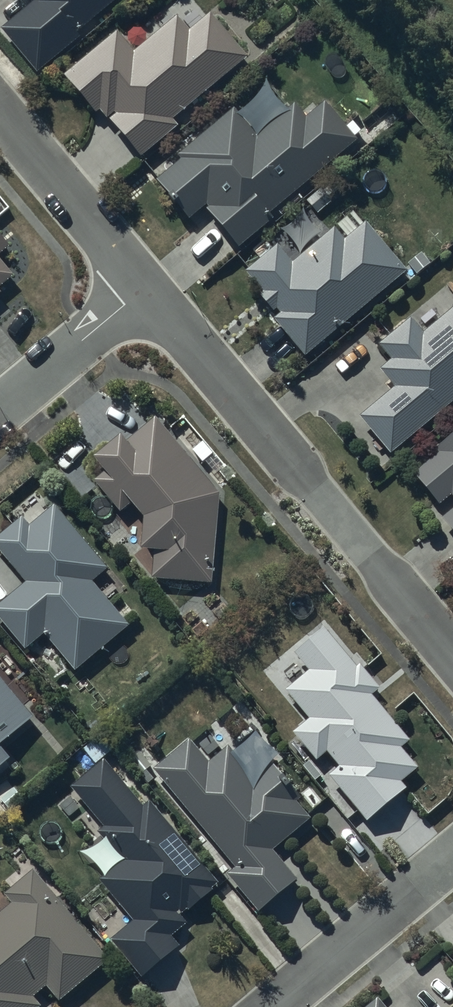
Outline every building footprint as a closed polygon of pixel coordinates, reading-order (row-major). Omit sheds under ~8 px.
[(33,4),(0,32),(0,33),(38,78),(83,39),(80,36),(123,0),(29,0),(33,4)] [(136,56),(119,35),(67,78),(100,118),(103,115),(142,161),(183,128),(178,122),(252,61),(213,14),(192,31),(182,18),(136,56)] [(179,166),(158,183),(191,225),(207,212),(241,253),(279,222),(271,214),(360,142),(326,100),(307,115),(297,103),(257,135),(237,111),(175,161),(179,166)] [(282,243),(246,273),(281,315),(275,320),(308,359),(412,273),(371,224),(346,244),(337,233),(300,265),(282,243)] [(20,279),(4,260),(14,251),(0,234),(0,296),(20,279)] [(381,342),(387,349),(381,354),(387,361),(379,368),(396,388),(361,417),(392,453),(452,402),(452,308),(422,334),(409,319),(381,342)] [(122,434),(93,460),(107,475),(96,484),(123,514),(132,505),(146,521),(146,553),(156,553),(156,581),(225,581),(225,489),(160,416),(130,443),(122,434)] [(412,470),(439,503),(446,498),(452,507),(452,436),(412,470)] [(0,538),(0,550),(26,583),(0,604),(0,620),(24,650),(44,634),(73,670),(130,625),(95,582),(108,571),(59,509),(32,530),(23,520),(0,538)] [(443,520),(452,532),(452,512),(443,520)] [(311,672),(287,693),(312,721),(296,735),(321,763),(331,755),(343,768),(331,779),(376,828),(415,792),(409,785),(424,771),(406,751),(413,744),(375,702),(390,689),(368,665),(364,669),(327,628),(296,656),(311,672)] [(14,761),(1,747),(36,717),(0,674),(0,773),(14,761)] [(251,733),(231,749),(214,763),(193,738),(153,771),(234,869),(229,874),(261,914),(302,880),(279,852),(320,818),(297,791),(251,733)] [(108,760),(71,789),(130,860),(100,885),(133,925),(112,943),(144,981),(184,949),(176,940),(189,929),(182,921),(224,886),(153,801),(147,806),(108,760)] [(17,789),(9,780),(0,788),(0,803),(17,789)] [(34,1001),(49,990),(58,1003),(112,962),(66,900),(60,904),(37,873),(6,897),(12,906),(0,915),(0,1006),(39,1006),(34,1001)] [(375,997),(363,1006),(384,1006),(375,997)]
